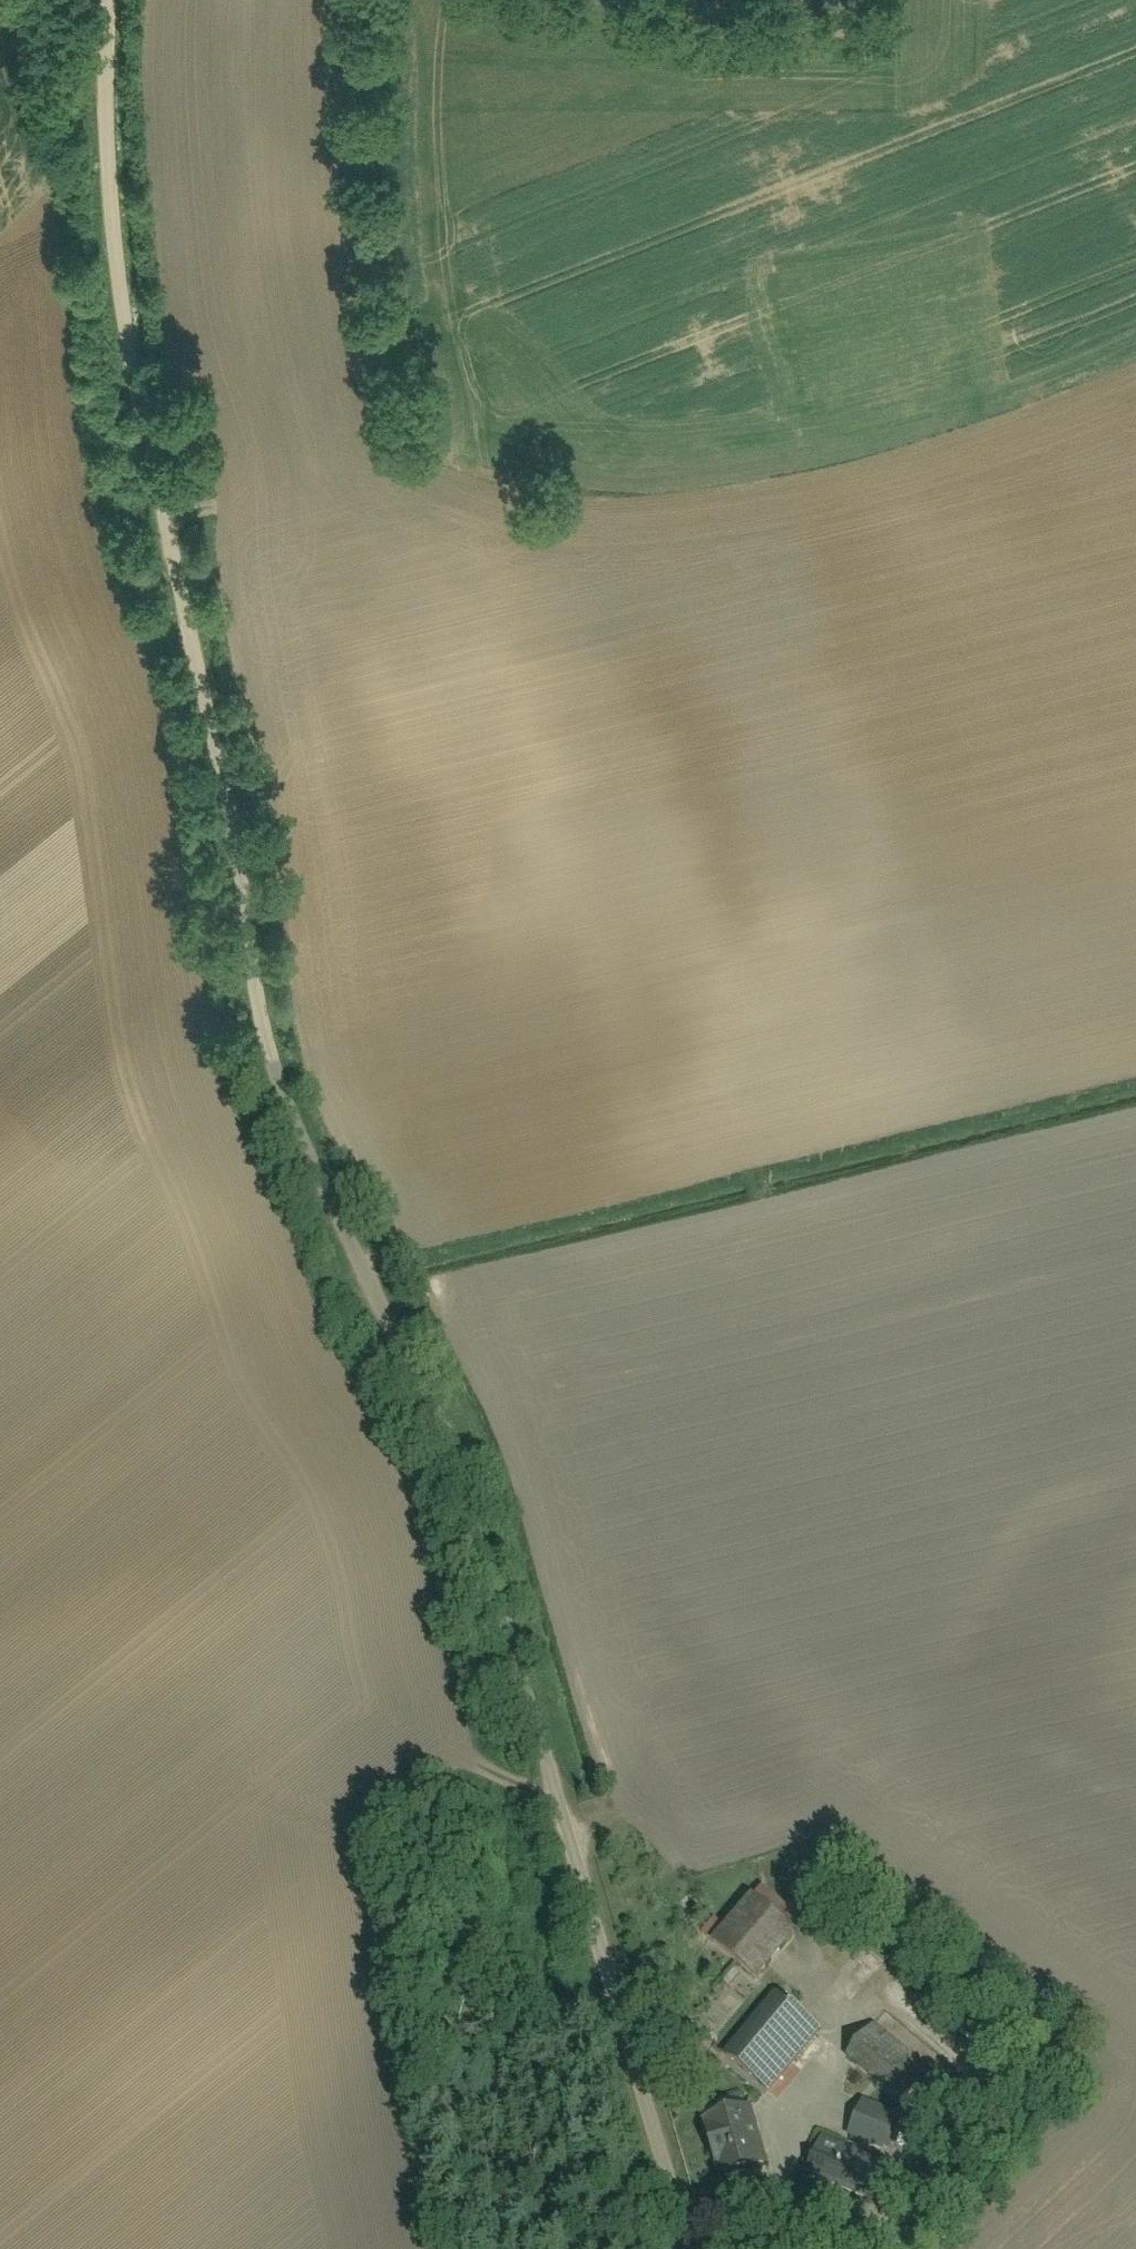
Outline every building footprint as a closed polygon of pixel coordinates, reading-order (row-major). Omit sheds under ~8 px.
[(713,1941),(758,1979),(800,1930),(755,1892),(713,1941)] [(722,2057),(770,2095),(822,2031),(774,1993),(722,2057)] [(935,2068),(875,2021),(846,2058),(906,2105),(935,2068)] [(907,2117),(863,2100),(848,2138),(892,2155),(907,2117)] [(723,2179),(770,2167),(753,2104),(707,2117),(723,2179)] [(918,2172),(822,2135),(806,2176),(901,2213),(918,2172)]
